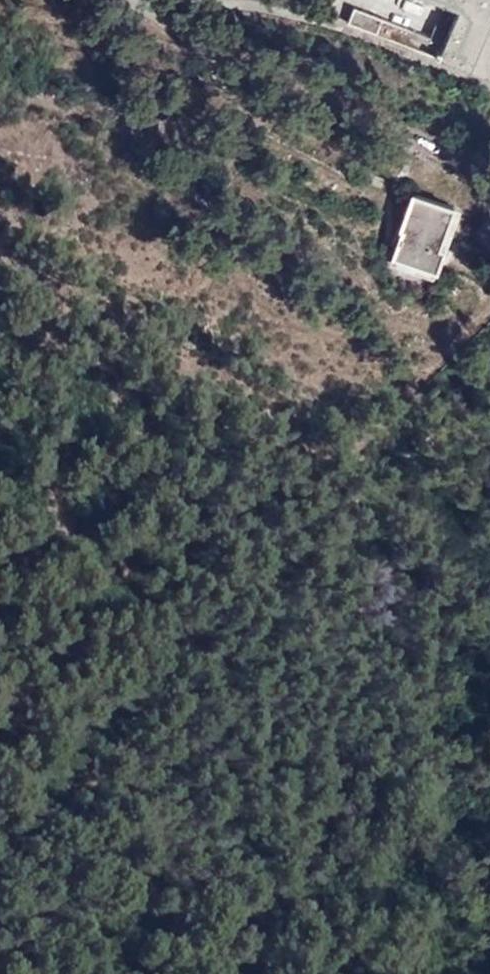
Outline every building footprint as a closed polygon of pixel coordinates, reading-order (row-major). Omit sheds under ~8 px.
[(458,16),(440,70),(489,87),(489,0),(410,0),(458,16)] [(353,9),(347,25),(379,36),(384,20),(353,9)] [(437,278),(458,215),(412,200),(391,263),(437,278)]
